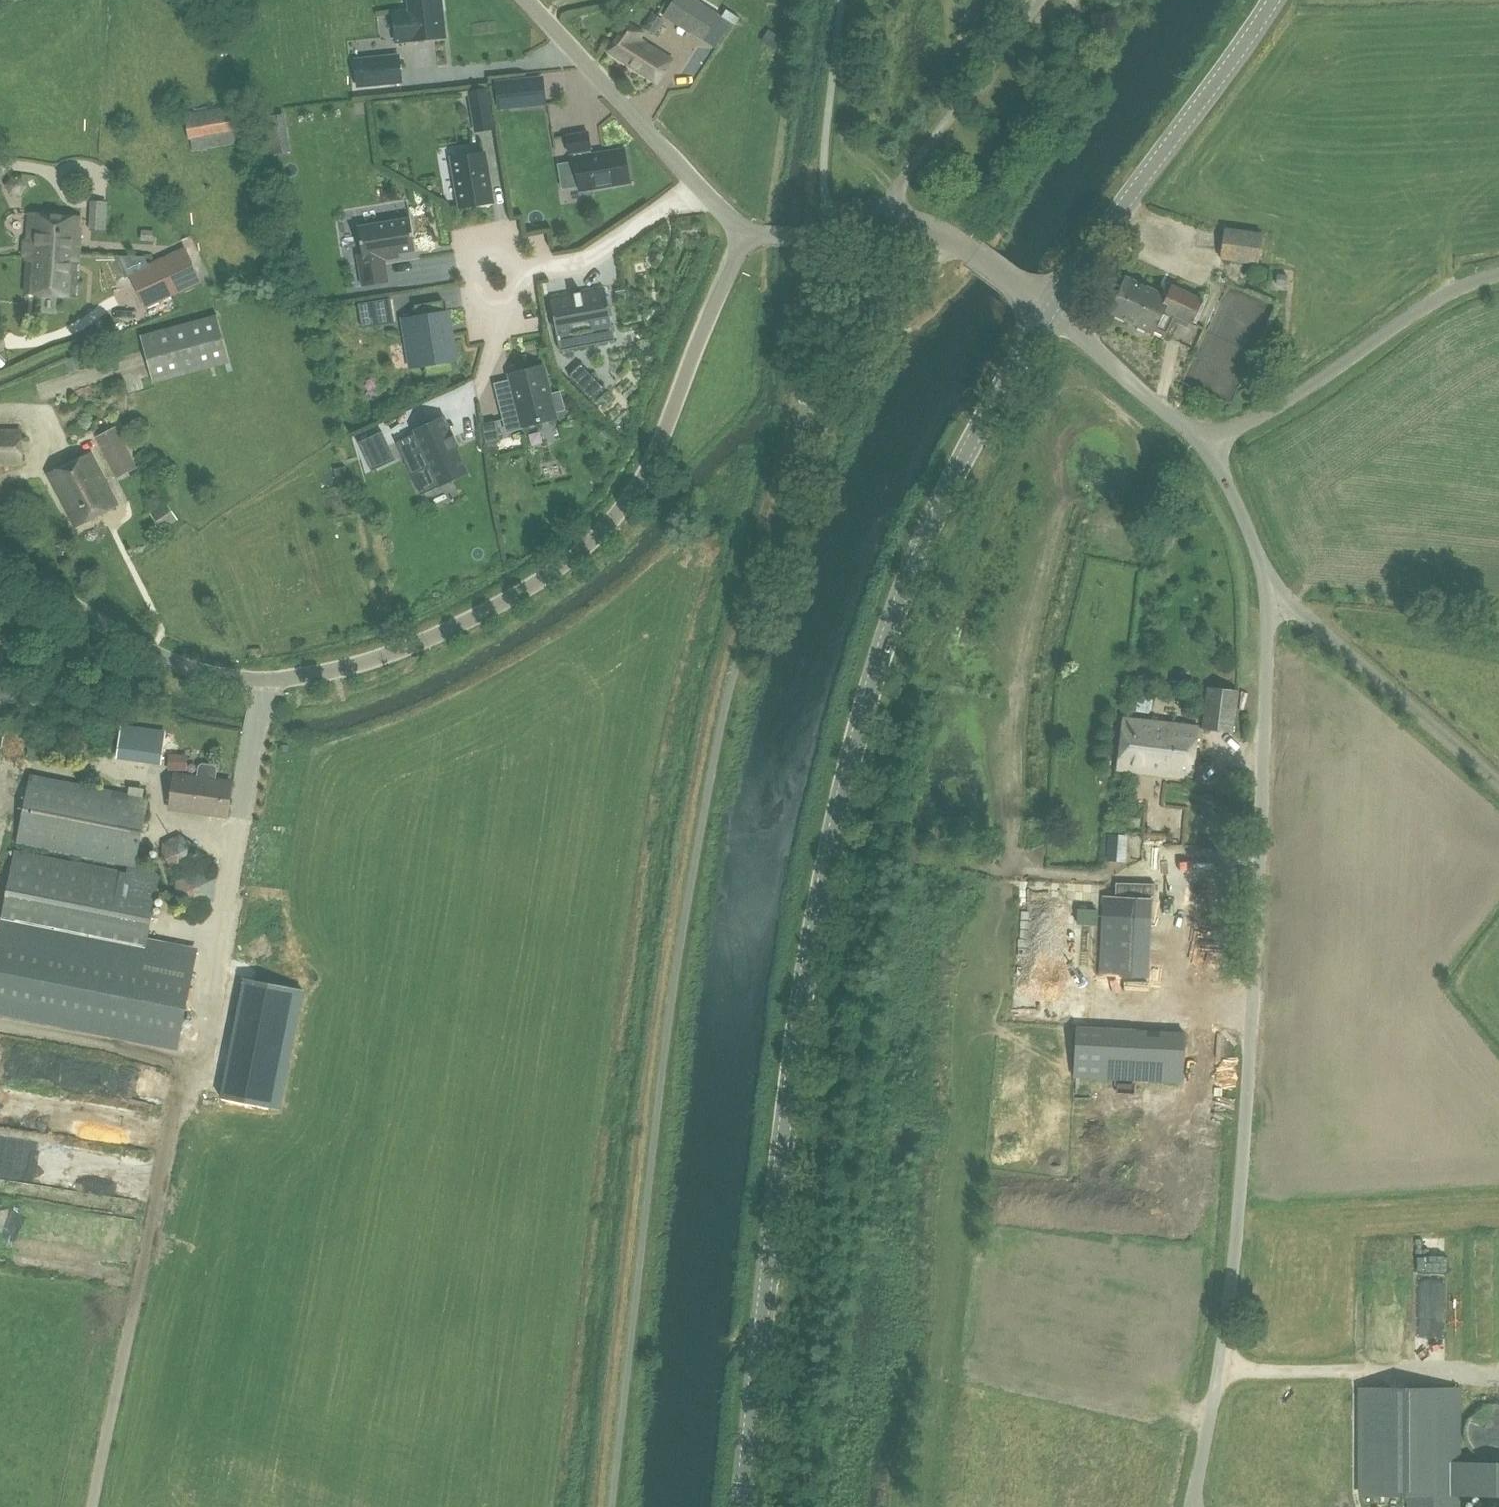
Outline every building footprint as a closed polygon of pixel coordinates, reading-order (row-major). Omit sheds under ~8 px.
[(396,42),(445,36),(445,35),(442,36),(438,0),(408,0),(409,10),(393,12),(396,42)] [(697,0),(674,0),(664,15),(702,39),(718,13),(697,0)] [(663,20),(653,13),(644,27),(654,34),(663,20)] [(608,50),(656,81),(671,59),(638,37),(641,32),(626,22),(608,50)] [(352,60),(355,86),(401,80),(398,54),(352,60)] [(523,105),(521,80),(497,82),(499,108),(523,105)] [(490,118),(486,90),(469,93),(473,120),(490,118)] [(235,105),(186,113),(190,137),(239,129),(235,105)] [(566,136),(569,153),(574,152),(575,157),(574,157),(579,190),(630,182),(625,149),(591,154),(590,149),(591,149),(588,132),(566,136)] [(484,152),(453,158),(455,173),(461,207),(462,207),(492,202),(484,152)] [(30,213),(25,292),(76,295),(81,216),(30,213)] [(389,282),(385,259),(400,257),(399,253),(416,250),(410,218),(358,226),(363,254),(357,254),(363,286),(389,282)] [(1257,263),(1261,233),(1224,228),(1220,258),(1257,263)] [(201,284),(186,251),(132,275),(148,308),(201,284)] [(132,275),(151,266),(146,256),(115,255),(126,278),(132,275)] [(1277,273),(1276,285),(1287,286),(1288,274),(1277,273)] [(1191,323),(1202,299),(1172,285),(1166,297),(1126,278),(1110,311),(1154,331),(1155,330),(1170,337),(1176,323),(1172,321),(1174,315),(1191,323)] [(605,290),(550,300),(559,351),(614,341),(605,290)] [(458,292),(459,306),(470,305),(469,291),(458,292)] [(416,316),(402,318),(410,367),(424,365),(426,377),(455,372),(453,361),(456,360),(448,311),(445,311),(443,300),(414,304),(416,316)] [(373,326),(369,301),(358,303),(362,327),(373,326)] [(140,335),(154,384),(228,363),(215,314),(140,335)] [(604,386),(582,363),(570,374),(593,397),(604,386)] [(544,365),(509,374),(511,380),(495,384),(504,419),(519,415),(522,426),(557,418),(555,412),(565,409),(560,391),(551,394),(544,365)] [(390,411),(394,433),(405,431),(402,409),(390,411)] [(440,442),(430,420),(424,423),(424,424),(412,430),(414,433),(396,442),(399,448),(400,448),(411,472),(428,464),(439,487),(470,472),(457,445),(454,446),(450,437),(440,442)] [(486,446),(487,446),(497,443),(501,442),(496,422),(481,426),(486,446)] [(116,427),(97,436),(117,477),(132,469),(125,454),(129,452),(116,427)] [(21,462),(21,430),(0,430),(0,462),(21,462)] [(389,445),(382,430),(358,441),(372,470),(375,469),(375,467),(393,458),(387,446),(389,445)] [(49,473),(76,525),(118,504),(91,452),(49,473)] [(350,481),(346,466),(335,469),(338,484),(350,481)] [(160,528),(176,517),(167,503),(151,513),(160,528)] [(1237,691),(1207,688),(1203,727),(1232,731),(1237,691)] [(1142,689),(1142,700),(1158,700),(1158,689),(1142,689)] [(1191,777),(1197,727),(1124,718),(1118,769),(1191,777)] [(149,730),(145,758),(160,761),(164,732),(149,730)] [(169,768),(183,768),(183,755),(169,755),(169,768)] [(170,808),(227,815),(231,780),(175,772),(170,808)] [(148,937),(162,868),(136,863),(149,797),(30,773),(16,842),(127,865),(126,872),(14,850),(0,921),(0,1013),(178,1050),(199,948),(148,937)] [(1205,881),(1205,854),(1186,854),(1185,881),(1205,881)] [(180,856),(182,895),(221,894),(221,873),(211,873),(210,855),(180,856)] [(1099,975),(1148,977),(1152,898),(1103,895),(1099,975)] [(1156,928),(1172,928),(1171,907),(1155,908),(1156,928)] [(168,1069),(72,1049),(69,1065),(81,1068),(79,1079),(161,1097),(168,1069)] [(1134,1058),(1130,1107),(1146,1108),(1151,1059),(1134,1058)] [(0,1084),(0,1123),(133,1140),(138,1101),(0,1084)] [(120,1199),(0,1185),(0,1216),(117,1229),(120,1199)] [(1453,1346),(1456,1236),(1426,1235),(1423,1345),(1453,1346)] [(1498,1496),(1498,1464),(1461,1464),(1461,1388),(1406,1388),(1362,1389),(1362,1496),(1407,1496),(1461,1496),(1498,1496)] [(1407,1496),(1407,1506),(1461,1506),(1461,1496),(1407,1496)]
